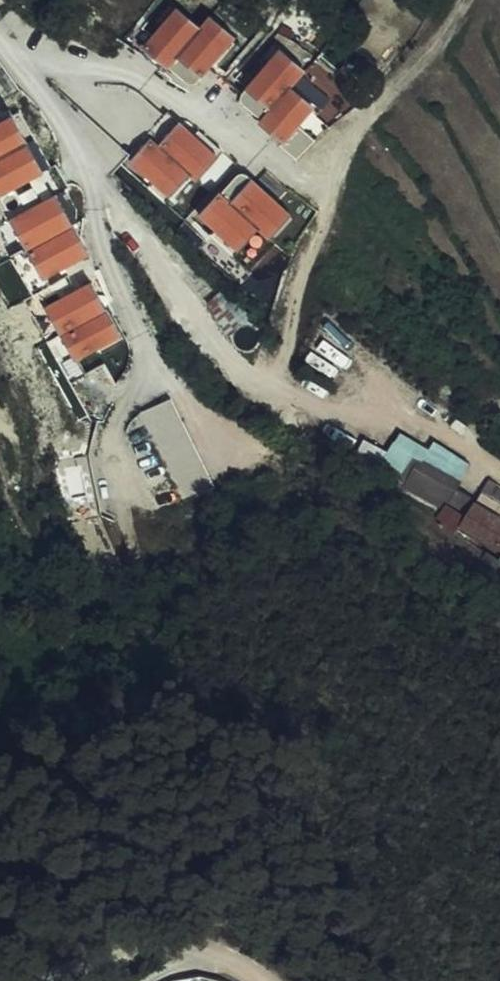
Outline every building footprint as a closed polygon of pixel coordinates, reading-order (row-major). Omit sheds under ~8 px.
[(213,19),(203,30),(180,10),(151,44),(194,80),(199,82),(202,81),(238,40),(213,19)] [(295,88),(308,73),(283,52),(249,93),(248,98),(250,101),(268,117),(267,119),(291,140),(318,108),(295,88)] [(9,118),(0,123),(0,193),(2,196),(40,174),(9,118)] [(199,173),(221,149),(188,120),(168,143),(160,136),(139,160),(172,189),(192,167),(199,173)] [(59,164),(40,174),(2,196),(47,278),(86,256),(70,227),(74,224),(58,195),(72,187),(59,164)] [(207,213),(240,243),(260,221),(277,236),(299,212),(252,170),(248,170),(244,173),(207,213)] [(48,306),(78,360),(118,338),(87,284),(48,306)] [(455,484),(417,464),(403,490),(442,510),(445,505),(460,514),(467,500),(452,492),(455,484)] [(499,528),(499,510),(480,499),(471,512),(499,528)] [(471,512),(465,523),(442,512),(432,529),(436,534),(453,544),(458,534),(498,557),(495,563),(499,566),(499,528),(471,512)]
